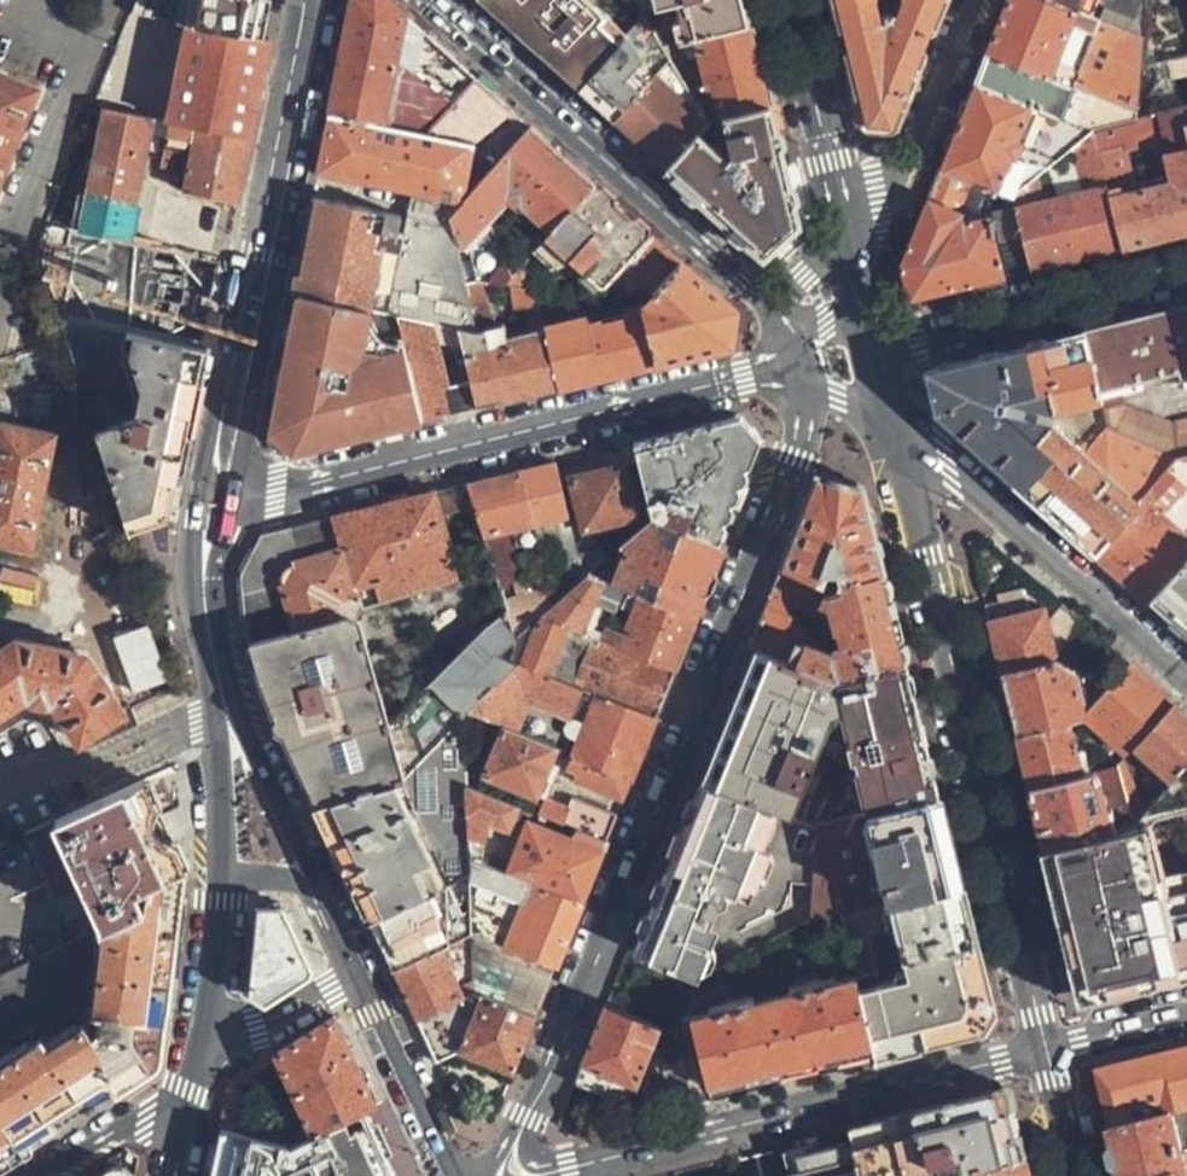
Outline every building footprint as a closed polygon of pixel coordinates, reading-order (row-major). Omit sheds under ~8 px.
[(472,75),(389,0),(350,0),(326,114),(423,132),(472,75)] [(580,79),(625,29),(593,0),(494,0),(580,79)] [(748,21),(742,0),(638,0),(644,9),(664,41),(748,21)] [(866,127),(891,127),(941,0),(901,0),(895,15),(892,12),(888,12),(885,14),(881,0),(835,0),(866,127)] [(986,50),(1137,110),(1140,66),(1143,35),(1092,14),(1074,7),(1057,0),(1006,0),(986,50)] [(1074,7),(1092,14),(1143,35),(1146,0),(1057,0),(1074,7)] [(644,9),(625,29),(580,79),(574,85),(613,119),(671,52),(664,41),(644,9)] [(767,102),(748,21),(664,41),(671,52),(712,115),(724,113),(767,102)] [(270,38),(185,22),(167,122),(190,126),(250,137),(270,38)] [(541,43),(523,27),(518,33),(536,50),(541,43)] [(986,50),(974,80),(1092,128),(1136,118),(1137,110),(986,50)] [(665,166),(701,127),(712,115),(671,52),(613,119),(665,166)] [(37,87),(0,72),(0,178),(37,87)] [(412,192),(461,201),(464,197),(475,142),(511,110),(472,75),(423,132),(326,114),(315,173),(412,192)] [(974,80),(939,168),(970,180),(1010,195),(1036,174),(1069,147),(1092,128),(974,80)] [(797,224),(767,102),(724,113),(732,149),(725,156),(705,138),(708,133),(701,127),(665,166),(763,255),(797,224)] [(1177,108),(1186,144),(1186,149),(1186,105),(1177,108)] [(78,229),(125,239),(152,119),(102,108),(78,229)] [(1093,131),(1100,153),(1107,184),(1107,186),(1131,178),(1123,149),(1163,139),(1165,149),(1186,144),(1177,108),(1136,118),(1092,128),(1093,131)] [(167,122),(159,166),(182,171),(190,126),(167,122)] [(448,216),(458,240),(453,241),(455,250),(466,247),(473,278),(480,279),(502,282),(510,273),(487,224),(509,199),(524,213),(528,211),(549,230),(592,182),(527,123),(464,197),(461,201),(448,216)] [(250,137),(190,126),(182,171),(178,190),(236,202),(250,137)] [(1029,270),(1122,247),(1110,197),(1107,186),(1107,184),(1100,153),(1093,131),(1092,128),(1069,147),(1081,192),(1044,200),(1036,174),(1010,195),(1014,208),(1029,270)] [(1122,247),(1186,231),(1186,149),(1186,144),(1165,149),(1172,181),(1110,197),(1122,247)] [(1003,276),(986,215),(969,219),(959,215),(960,210),(970,180),(939,168),(927,199),(900,264),(909,299),(1003,276)] [(529,252),(549,267),(568,258),(595,284),(603,284),(616,295),(624,286),(611,274),(648,232),(592,182),(549,230),(529,252)] [(455,326),(474,329),(472,319),(462,282),(455,250),(453,241),(448,216),(461,201),(412,192),(403,236),(399,253),(387,311),(396,314),(422,319),(428,320),(455,326)] [(310,197),(303,235),(399,253),(403,236),(396,235),(400,213),(310,197)] [(158,336),(175,249),(125,239),(78,229),(45,222),(33,248),(56,316),(158,336)] [(678,259),(648,232),(611,274),(624,286),(640,301),(678,259)] [(303,235),(292,292),(297,293),(387,311),(399,253),(303,235)] [(201,343),(208,345),(224,260),(175,249),(158,336),(201,343)] [(531,284),(523,259),(510,273),(502,282),(510,283),(531,284)] [(734,308),(678,259),(640,301),(638,304),(653,361),(726,341),(734,308)] [(472,319),(488,314),(480,279),(473,278),(462,282),(472,319)] [(540,317),(531,284),(510,283),(515,309),(526,307),(529,321),(540,317)] [(387,311),(297,293),(269,426),(291,446),(420,414),(396,314),(387,311)] [(542,326),(557,382),(653,361),(638,304),(625,307),(627,314),(601,321),(600,318),(587,321),(585,313),(541,323),(542,326)] [(1143,315),(1159,375),(1178,370),(1179,376),(1186,374),(1186,310),(1186,305),(1143,315)] [(420,414),(420,416),(444,410),(474,403),(469,385),(439,392),(422,319),(396,314),(420,414)] [(1143,315),(1128,319),(1145,378),(1159,375),(1143,315)] [(129,529),(173,512),(208,345),(201,343),(158,336),(56,316),(129,529)] [(1128,319),(1081,331),(1098,396),(1118,391),(1120,391),(1118,384),(1145,378),(1128,319)] [(431,333),(457,338),(455,326),(428,320),(431,333)] [(542,326),(504,335),(500,322),(474,329),(455,326),(457,338),(469,385),(474,403),(557,382),(542,326)] [(1081,331),(926,369),(936,411),(1094,554),(1137,504),(1121,488),(1105,427),(1082,454),(1041,416),(1043,409),(1098,396),(1081,331)] [(1118,391),(1098,396),(1101,410),(1122,405),(1118,391)] [(716,542),(724,545),(742,499),(764,441),(744,414),(737,416),(631,442),(648,515),(716,542)] [(1170,422),(1178,457),(1186,455),(1186,418),(1170,422)] [(31,544),(55,433),(0,421),(0,537),(31,544)] [(1148,602),(1152,597),(1186,559),(1186,455),(1178,457),(1142,499),(1137,504),(1094,554),(1148,602)] [(522,470),(535,524),(545,521),(556,566),(580,559),(569,515),(556,461),(533,467),(522,470)] [(634,513),(621,462),(594,468),(571,474),(583,526),(634,513)] [(487,478),(467,483),(483,537),(487,550),(505,544),(501,533),(535,524),(522,470),(487,478)] [(817,476),(781,565),(830,584),(833,582),(882,570),(871,523),(862,487),(817,476)] [(458,575),(434,491),(393,501),(334,516),(343,550),(352,589),(336,595),(331,603),(336,621),(354,617),(362,605),(458,575)] [(648,515),(614,547),(623,549),(610,583),(622,587),(640,595),(695,616),(710,580),(724,545),(716,542),(648,515)] [(292,526),(301,560),(343,550),(334,516),(292,526)] [(301,560),(292,526),(260,534),(239,573),(243,618),(248,643),(295,631),(336,621),(331,603),(336,595),(352,589),(343,550),(301,560)] [(1186,628),(1186,559),(1152,597),(1186,628)] [(830,584),(781,565),(750,643),(755,645),(805,664),(836,675),(904,659),(889,598),(882,570),(833,582),(830,584)] [(32,600),(35,574),(1,569),(0,576),(0,596),(32,600)] [(619,647),(675,667),(682,649),(695,616),(640,595),(626,631),(607,624),(622,587),(610,583),(586,573),(554,604),(540,616),(619,647)] [(554,604),(550,588),(506,610),(507,613),(515,638),(524,630),(540,616),(554,604)] [(991,642),(999,672),(1051,660),(1055,656),(1049,632),(1065,647),(1075,638),(1087,627),(1063,605),(1047,622),(1044,607),(1024,612),(1019,589),(996,594),(997,597),(985,600),(990,620),(986,621),(991,642)] [(463,714),(510,664),(500,652),(510,642),(515,638),(507,613),(479,633),(394,715),(385,717),(400,780),(463,714)] [(665,691),(675,667),(619,647),(540,616),(524,630),(531,633),(526,648),(510,642),(500,652),(656,713),(665,691)] [(315,805),(400,780),(385,717),(358,617),(354,617),(336,621),(295,631),(248,643),(266,698),(273,714),(282,733),(315,805)] [(132,693),(167,681),(147,624),(111,637),(132,693)] [(33,693),(35,694),(34,697),(51,701),(52,697),(81,741),(126,712),(86,651),(18,637),(0,649),(0,715),(33,693)] [(758,801),(784,811),(794,783),(815,791),(824,767),(815,763),(820,749),(811,745),(825,702),(816,704),(805,664),(755,645),(702,779),(705,780),(758,801)] [(642,748),(656,713),(500,652),(510,664),(463,714),(502,728),(502,729),(566,754),(630,779),(642,748)] [(1109,674),(1116,680),(1129,665),(1122,658),(1109,674)] [(866,813),(869,812),(937,795),(922,732),(917,712),(904,659),(836,675),(805,664),(816,704),(825,702),(839,700),(848,737),(845,737),(854,775),(858,774),(866,813)] [(1011,719),(1014,734),(1067,722),(1083,718),(1084,717),(1081,708),(1074,674),(1051,660),(999,672),(1002,683),(1011,719)] [(1173,704),(1129,665),(1116,680),(1101,696),(1093,706),(1084,717),(1083,718),(1126,756),(1132,749),(1173,704)] [(1096,691),(1088,701),(1093,706),(1101,696),(1096,691)] [(1173,704),(1132,749),(1171,784),(1186,766),(1186,717),(1173,704)] [(359,897),(370,921),(468,874),(468,855),(466,783),(463,714),(400,780),(315,805),(359,897)] [(1027,788),(1081,775),(1067,722),(1014,734),(1019,756),(1027,788)] [(630,779),(566,754),(502,729),(485,773),(548,798),(562,763),(575,767),(570,779),(622,798),(630,779)] [(1123,759),(1116,767),(1122,789),(1125,804),(1130,824),(1136,822),(1138,820),(1123,759)] [(1073,980),(1095,995),(1143,983),(1186,973),(1186,766),(1171,784),(1138,820),(1136,822),(1130,824),(1118,828),(1113,829),(1107,830),(1099,832),(1042,847),(1048,874),(1058,915),(1069,962),(1073,980)] [(1037,829),(1042,847),(1099,832),(1107,830),(1098,795),(1122,789),(1116,767),(1093,773),(1081,775),(1027,788),(1037,829)] [(54,898),(87,893),(101,928),(105,927),(147,908),(141,893),(186,868),(145,778),(55,820),(54,819),(26,831),(54,898)] [(705,780),(635,951),(697,976),(717,924),(708,921),(722,887),(736,892),(758,838),(745,833),(758,801),(705,780)] [(466,783),(468,855),(482,860),(492,822),(509,829),(519,803),(466,783)] [(945,827),(937,795),(869,812),(888,900),(958,880),(945,827)] [(616,813),(576,797),(573,807),(556,801),(554,807),(543,802),(540,811),(578,827),(606,837),(614,819),(616,813)] [(1109,808),(1113,829),(1118,828),(1130,824),(1125,804),(1109,808)] [(840,912),(888,900),(869,812),(866,813),(817,825),(813,920),(840,912)] [(581,900),(606,837),(578,827),(574,839),(531,824),(511,872),(581,900)] [(581,900),(511,872),(482,860),(468,855),(468,874),(472,932),(537,959),(555,967),(568,932),(581,900)] [(157,1066),(159,1063),(161,1058),(186,868),(141,893),(147,908),(105,927),(103,942),(97,983),(92,983),(89,1004),(83,1005),(81,1019),(44,1042),(41,1036),(0,1062),(0,1116),(12,1136),(78,1095),(87,1110),(157,1066)] [(393,968),(441,946),(472,932),(468,874),(370,921),(381,944),(393,968)] [(969,926),(958,880),(888,900),(840,912),(854,976),(870,1044),(873,1055),(973,1031),(989,1005),(969,926)] [(253,956),(249,993),(265,1003),(309,974),(310,967),(283,907),(258,906),(253,956)] [(93,941),(103,942),(105,927),(101,928),(94,932),(0,974),(0,1012),(45,988),(93,941)] [(441,946),(393,968),(404,993),(416,1019),(475,991),(474,990),(474,980),(460,986),(441,946)] [(477,948),(479,973),(525,992),(527,987),(491,970),(490,953),(477,948)] [(533,969),(551,976),(555,967),(537,959),(533,969)] [(539,1006),(542,999),(525,992),(479,973),(474,990),(536,1014),(539,1006)] [(870,1044),(854,976),(691,1017),(709,1084),(870,1044)] [(511,1076),(536,1014),(474,990),(475,991),(456,1051),(511,1076)] [(677,1031),(606,1002),(575,1081),(629,1102),(653,1041),(682,1052),(677,1031)] [(277,1051),(301,1102),(309,1119),(295,1131),(299,1141),(361,1108),(374,1102),(334,1014),(277,1051)] [(1095,1069),(1110,1129),(1186,1110),(1186,1047),(1095,1069)] [(674,1109),(695,1104),(683,1054),(661,1059),(674,1109)] [(230,1082),(221,1126),(251,1133),(265,1059),(230,1082)] [(1014,1111),(986,1096),(855,1128),(866,1175),(954,1175),(961,1174),(1025,1157),(1014,1111)] [(209,1175),(394,1175),(361,1108),(299,1141),(251,1133),(221,1126),(209,1175)] [(1120,1170),(1183,1155),(1186,1154),(1186,1110),(1110,1129),(1113,1141),(1120,1170)] [(12,1136),(0,1116),(0,1172),(25,1156),(12,1136)] [(1122,1175),(1186,1175),(1186,1172),(1183,1155),(1120,1170),(1122,1175)] [(1025,1157),(961,1174),(954,1175),(1030,1175),(1025,1157)]
